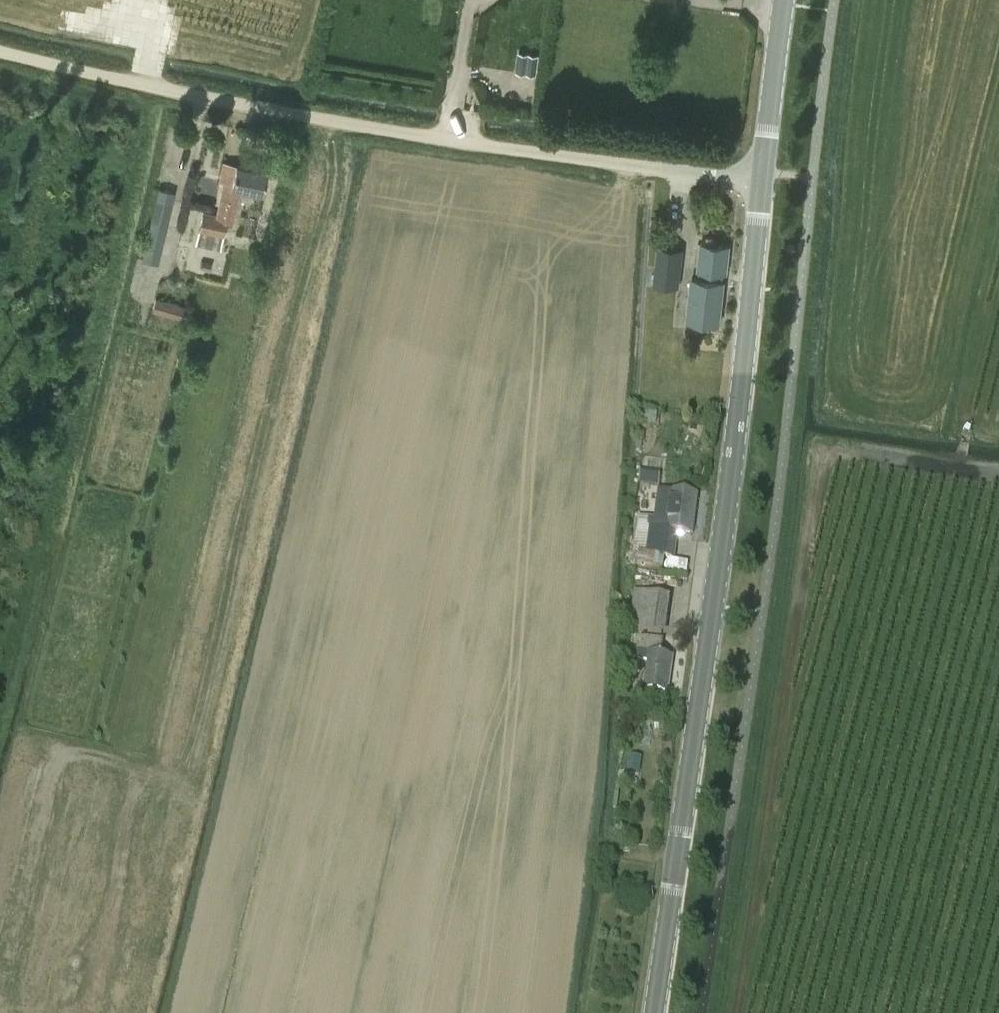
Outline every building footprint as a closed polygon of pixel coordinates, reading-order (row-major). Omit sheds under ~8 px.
[(516,71),(537,73),(539,54),(519,51),(516,71)] [(219,250),(225,224),(232,225),(240,187),(263,192),(267,171),(221,161),(217,180),(222,181),(215,215),(204,211),(196,245),(219,250)] [(145,259),(162,261),(171,188),(153,186),(145,259)] [(729,248),(701,245),(697,279),(691,279),(687,321),(719,324),(724,274),(726,274),(729,248)] [(655,280),(681,283),(685,249),(659,246),(655,280)] [(186,305),(155,297),(152,310),(183,318),(186,305)] [(640,484),(659,486),(661,473),(642,471),(640,484)] [(692,535),(697,496),(658,491),(655,517),(648,516),(646,531),(637,530),(635,546),(639,547),(639,556),(645,557),(644,567),(667,570),(668,559),(674,560),(678,533),(692,535)] [(628,632),(665,637),(670,598),(634,593),(628,632)] [(636,661),(648,663),(644,690),(667,694),(673,658),(661,656),(664,641),(640,637),(636,661)]
